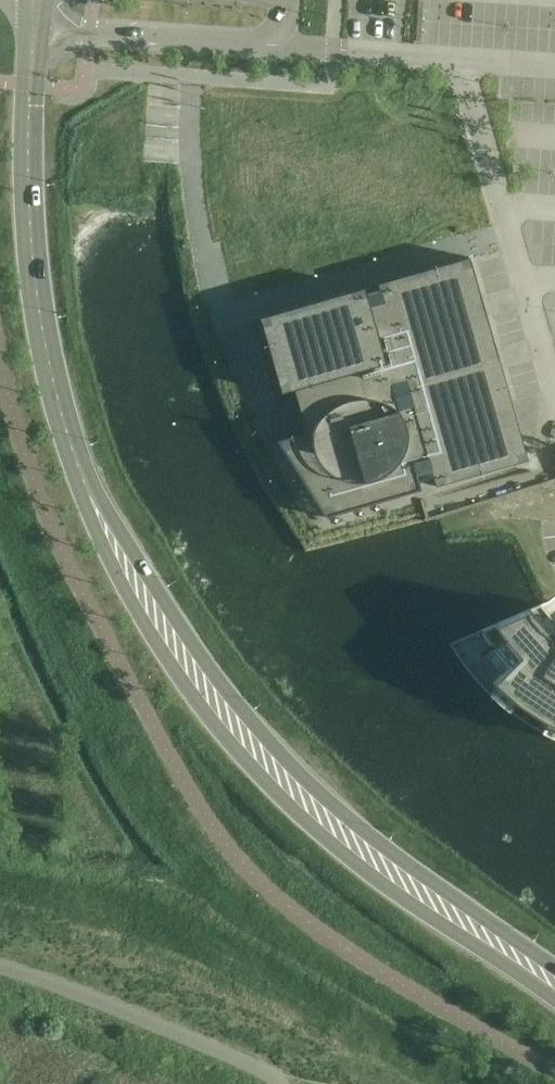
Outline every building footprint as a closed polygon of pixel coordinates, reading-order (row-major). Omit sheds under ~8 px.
[(314,207),(340,207),(341,193),(314,192),(314,207)] [(435,487),(527,460),(469,257),(377,284),(379,289),(366,293),(364,288),(260,317),(281,393),(294,390),(306,432),(277,441),(325,518),(421,490),(417,476),(431,471),(435,487)] [(462,493),(465,504),(475,501),(472,490),(462,493)] [(542,606),(541,605),(541,604),(540,604),(538,605),(450,644),(458,656),(466,668),(475,679),(485,690),(496,700),(507,709),(518,718),(531,726),(543,733),(554,738),(554,621),(552,618),(549,615),(547,612),(544,609),(542,606)]
